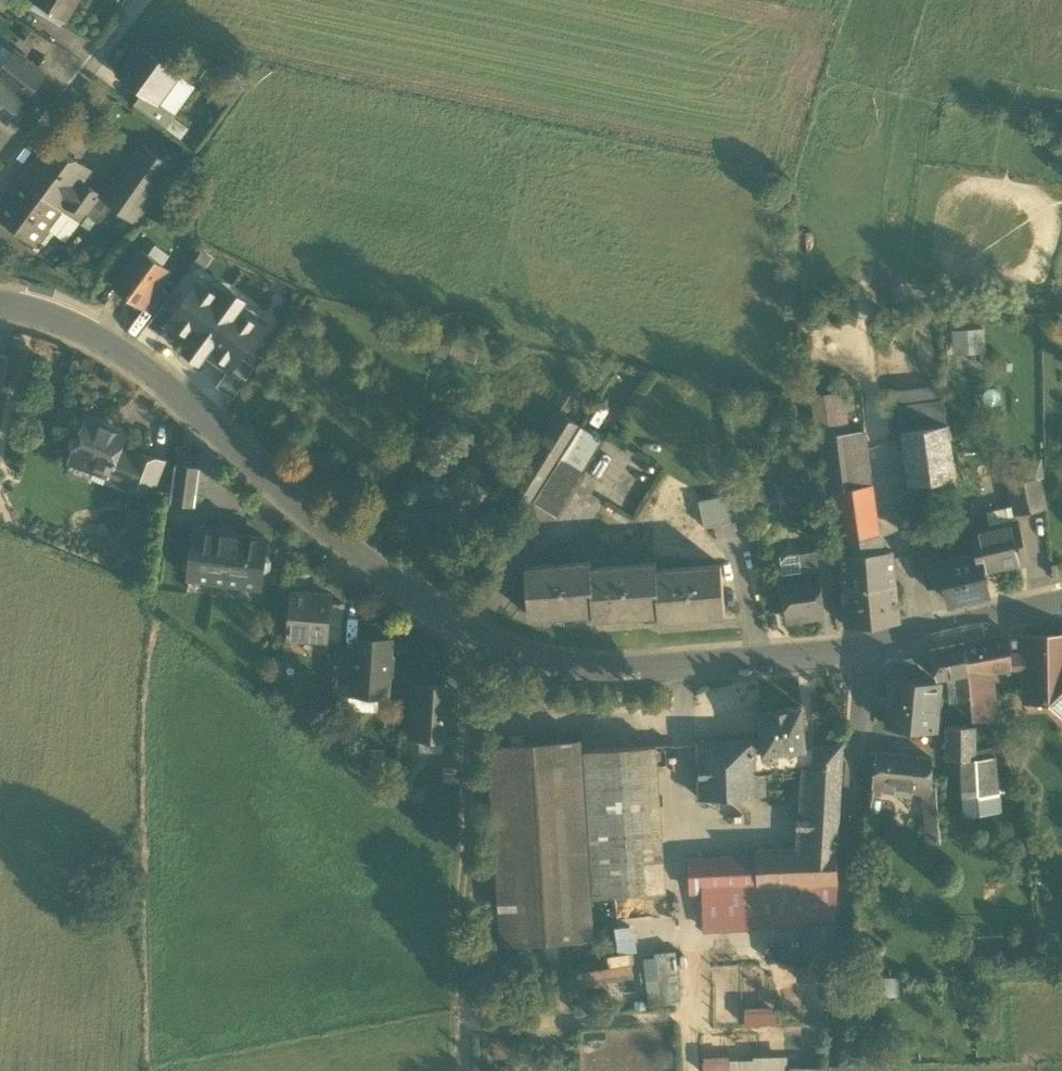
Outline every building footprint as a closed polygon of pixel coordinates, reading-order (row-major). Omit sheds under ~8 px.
[(4,14),(13,0),(0,0),(0,11),(4,14)] [(36,5),(65,22),(74,6),(72,5),(75,0),(39,0),(36,5)] [(62,28),(65,22),(36,5),(32,11),(62,28)] [(30,40),(48,51),(53,42),(35,32),(30,40)] [(15,49),(3,40),(0,44),(0,68),(15,49)] [(144,93),(158,103),(179,75),(139,46),(119,74),(144,93)] [(15,49),(0,68),(0,77),(27,98),(46,74),(15,49)] [(195,87),(179,75),(158,103),(175,115),(195,87)] [(27,98),(0,77),(0,115),(8,121),(27,98)] [(97,88),(88,101),(105,113),(115,101),(97,88)] [(135,105),(166,128),(174,117),(176,115),(175,115),(158,103),(144,93),(135,105)] [(189,128),(174,117),(166,128),(181,139),(189,128)] [(23,179),(61,210),(63,207),(82,183),(90,172),(49,142),(23,179)] [(113,207),(135,223),(174,167),(143,145),(102,200),(113,207)] [(61,210),(23,179),(0,210),(0,217),(35,244),(46,229),(61,210)] [(63,207),(88,213),(99,197),(100,197),(82,183),(63,207)] [(100,225),(113,207),(102,200),(99,197),(88,213),(80,224),(89,232),(96,222),(100,225)] [(63,207),(61,210),(80,224),(88,213),(63,207)] [(65,244),(80,224),(61,210),(46,229),(54,235),(65,244)] [(43,249),(54,235),(46,229),(35,244),(43,249)] [(148,255),(163,265),(170,255),(155,245),(148,255)] [(115,286),(142,306),(158,285),(169,270),(163,265),(148,255),(141,250),(115,286)] [(228,369),(230,370),(241,355),(264,324),(240,306),(245,300),(229,289),(225,294),(214,286),(214,287),(201,277),(174,313),(167,324),(168,325),(190,341),(184,349),(200,361),(206,353),(228,369)] [(168,293),(158,285),(142,306),(153,314),(168,293)] [(147,325),(160,335),(168,325),(167,324),(174,313),(162,304),(147,325)] [(450,353),(455,335),(435,327),(425,346),(445,356),(447,352),(450,353)] [(985,328),(952,330),(953,354),(986,352),(985,328)] [(455,335),(450,353),(477,362),(483,335),(465,330),(464,337),(455,335)] [(5,381),(9,356),(0,354),(0,381),(5,381)] [(216,386),(233,399),(254,365),(241,355),(230,370),(228,369),(216,386)] [(899,401),(943,395),(942,384),(898,390),(899,401)] [(889,431),(903,430),(899,401),(898,390),(897,386),(884,387),(889,431)] [(831,424),(819,425),(820,436),(851,431),(845,390),(814,394),(816,408),(828,406),(831,424)] [(899,401),(903,430),(947,423),(943,395),(899,401)] [(831,424),(828,406),(816,408),(819,425),(831,424)] [(559,412),(549,429),(571,442),(581,426),(559,412)] [(106,479),(124,486),(135,458),(134,457),(119,452),(125,435),(102,426),(103,423),(88,417),(72,458),(92,466),(108,472),(106,479)] [(954,478),(947,423),(903,430),(910,483),(954,478)] [(584,427),(564,459),(585,472),(604,440),(584,427)] [(561,457),(571,442),(549,429),(539,444),(544,448),(545,447),(561,457)] [(817,436),(818,443),(843,439),(845,451),(855,449),(861,485),(870,483),(874,483),(866,429),(851,431),(820,436),(817,436)] [(855,449),(845,451),(843,439),(818,443),(825,490),(828,489),(835,488),(861,485),(855,449)] [(539,444),(521,472),(527,475),(544,448),(539,444)] [(448,452),(440,458),(471,480),(476,473),(464,464),(468,459),(452,447),(448,452)] [(541,490),(561,457),(545,447),(544,448),(527,475),(521,472),(511,487),(534,501),(541,490)] [(124,486),(150,495),(163,462),(136,452),(134,457),(135,458),(124,486)] [(485,491),(471,480),(440,458),(436,454),(426,468),(414,483),(445,506),(439,515),(457,529),(485,491)] [(565,504),(585,472),(564,459),(562,457),(541,490),(565,504)] [(1005,464),(1009,484),(1039,477),(1045,476),(1041,457),(1005,464)] [(86,483),(92,466),(72,458),(65,475),(86,483)] [(480,468),(468,459),(464,464),(476,473),(480,468)] [(170,503),(196,507),(201,468),(175,465),(170,503)] [(1014,506),(1015,513),(1046,507),(1039,477),(1009,484),(1014,506)] [(747,494),(770,489),(768,478),(745,482),(747,494)] [(861,485),(835,488),(839,512),(843,540),(878,534),(870,483),(861,485)] [(835,513),(839,512),(835,488),(828,489),(830,506),(834,505),(835,513)] [(747,494),(750,512),(773,507),(770,489),(747,494)] [(534,501),(557,516),(565,504),(541,490),(534,501)] [(698,500),(704,527),(743,519),(737,492),(698,500)] [(991,528),(1017,522),(1018,522),(1015,513),(1014,506),(1006,507),(1006,509),(988,513),(991,528)] [(1017,522),(991,528),(973,532),(977,553),(982,572),(983,571),(1027,562),(1017,522)] [(189,578),(260,588),(262,573),(269,568),(270,561),(265,553),(267,540),(196,530),(189,578)] [(881,554),(878,534),(843,540),(838,540),(843,587),(895,588),(892,553),(881,554)] [(927,588),(946,584),(940,562),(942,561),(936,538),(918,550),(927,588)] [(818,574),(820,591),(833,589),(827,551),(799,555),(802,576),(818,574)] [(977,553),(942,561),(940,562),(946,584),(950,603),(988,595),(983,571),(982,572),(977,553)] [(818,574),(802,576),(799,555),(787,557),(781,564),(783,579),(789,622),(824,617),(820,591),(818,574)] [(530,616),(593,611),(592,568),(591,561),(526,566),(530,616)] [(594,618),(660,613),(657,569),(656,563),(592,568),(593,611),(594,618)] [(722,565),(657,569),(660,613),(660,620),(725,615),(722,565)] [(843,587),(848,628),(899,622),(895,588),(843,587)] [(288,638),(327,642),(331,603),(331,597),(292,593),(288,638)] [(327,642),(340,643),(343,604),(331,603),(327,642)] [(973,719),(992,720),(987,673),(1012,668),(1011,652),(1009,636),(965,643),(931,650),(931,653),(937,680),(947,678),(957,676),(960,703),(971,701),(972,701),(973,719)] [(1061,704),(1061,637),(1023,638),(1024,652),(1024,668),(1024,700),(1030,700),(1029,699),(1044,699),(1044,704),(1052,704),(1052,701),(1059,701),(1061,704)] [(380,695),(386,695),(389,641),(359,639),(358,654),(356,693),(380,695)] [(1024,652),(1011,652),(1012,668),(1024,668),(1024,652)] [(349,693),(356,693),(358,654),(339,653),(336,692),(349,693)] [(957,676),(947,678),(949,704),(960,703),(957,676)] [(892,680),(889,705),(938,709),(940,685),(938,684),(892,680)] [(453,721),(453,711),(447,704),(448,688),(416,686),(414,718),(421,726),(420,737),(444,738),(452,739),(453,721)] [(356,693),(349,693),(348,710),(379,712),(380,695),(356,693)] [(1052,704),(1061,716),(1061,704),(1059,701),(1052,701),(1052,704)] [(936,730),(938,709),(889,705),(887,726),(936,730)] [(755,739),(756,775),(767,774),(813,769),(814,746),(805,747),(801,708),(761,712),(763,739),(755,739)] [(413,737),(420,737),(421,726),(414,718),(413,737)] [(443,760),(463,760),(465,721),(453,721),(452,739),(444,738),(443,753),(443,760)] [(975,726),(946,726),(946,731),(947,759),(961,759),(976,758),(976,751),(975,726)] [(444,738),(420,737),(419,752),(443,753),(444,738)] [(698,743),(700,799),(757,796),(756,775),(755,739),(698,743)] [(488,746),(502,946),(594,941),(588,846),(584,791),(581,740),(488,746)] [(801,793),(797,850),(837,849),(843,743),(814,746),(813,769),(812,794),(801,793)] [(585,751),(595,898),(667,893),(657,746),(585,751)] [(993,749),(976,751),(976,758),(995,756),(993,749)] [(880,783),(925,787),(932,788),(932,786),(931,758),(875,752),(872,786),(880,787),(880,783)] [(995,756),(976,758),(961,759),(962,798),(999,794),(995,756)] [(932,788),(925,787),(926,829),(927,841),(940,839),(939,827),(936,786),(932,786),(932,788)] [(999,794),(962,798),(963,814),(1000,810),(999,794)] [(757,852),(757,859),(758,888),(839,885),(837,849),(797,850),(757,852)] [(706,890),(758,888),(757,859),(689,861),(690,891),(706,890)] [(835,925),(839,885),(758,888),(706,890),(706,930),(803,926),(835,925)] [(634,924),(615,927),(619,953),(634,951),(638,950),(634,924)] [(835,925),(803,926),(804,947),(833,946),(835,925)] [(834,960),(833,946),(804,947),(769,948),(769,962),(834,960)] [(676,950),(655,952),(655,956),(644,957),(648,1006),(681,1003),(676,950)] [(635,963),(634,951),(619,953),(608,955),(609,966),(632,963),(635,963)] [(609,966),(570,971),(571,995),(580,995),(584,995),(584,985),(634,976),(632,963),(609,966)] [(832,964),(796,965),(796,978),(832,977),(832,964)] [(899,977),(867,977),(867,996),(899,996),(899,977)] [(584,995),(580,995),(580,1012),(604,1011),(603,994),(584,995)] [(776,1011),(744,1012),(745,1025),(776,1024),(776,1011)] [(754,1070),(788,1070),(787,1055),(754,1056),(754,1059),(754,1070)] [(703,1060),(703,1070),(754,1070),(754,1059),(703,1060)]
